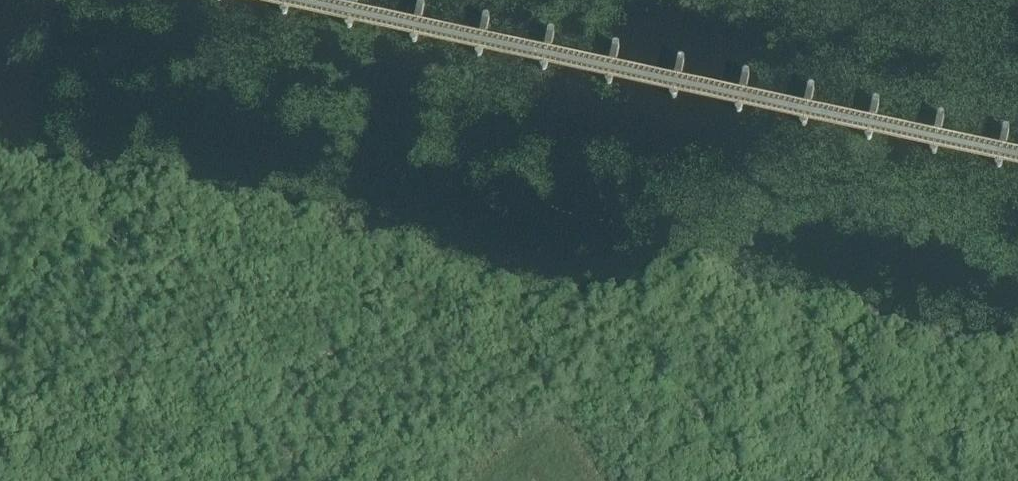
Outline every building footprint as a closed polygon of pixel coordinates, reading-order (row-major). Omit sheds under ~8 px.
[(283,17),(285,17),(286,15),(290,0),(283,0),(280,11),(280,14),(281,16),(283,17)] [(347,31),(349,31),(350,29),(357,0),(350,0),(345,25),(344,28),(345,30),(347,31)] [(411,45),(413,46),(415,46),(416,44),(425,6),(425,3),(423,1),(420,2),(418,4),(410,40),(410,42),(411,45)] [(475,57),(477,58),(479,58),(480,56),(489,18),(489,15),(487,13),(485,14),(483,16),(475,52),(475,54),(475,57)] [(541,71),(543,72),(545,72),(546,70),(555,32),(555,29),(553,28),(551,28),(549,30),(541,67),(541,69),(541,71)] [(605,85),(606,86),(609,86),(610,85),(619,46),(619,43),(617,42),(614,42),(612,44),(604,81),(604,83),(605,85)] [(670,98),(672,99),(674,99),(675,97),(684,59),(684,56),(682,55),(679,55),(678,57),(669,93),(669,96),(670,98)] [(734,113),(735,114),(738,114),(739,112),(748,74),(748,71),(746,69),(743,70),(741,72),(733,108),(733,110),(734,113)] [(801,126),(802,127),(804,127),(806,125),(815,87),(814,84),(812,83),(810,83),(808,85),(800,121),(800,124),(801,126)] [(865,140),(867,141),(869,141),(870,139),(879,101),(879,98),(877,96),(875,97),(873,99),(865,135),(865,138),(865,140)] [(930,154),(932,155),(934,155),(935,153),(944,115),(944,112),(942,110),(939,111),(937,113),(929,149),(929,151),(930,154)] [(994,167),(996,168),(998,168),(999,166),(1008,128),(1008,125),(1006,123),(1004,124),(1002,126),(994,162),(994,165),(994,167)]
